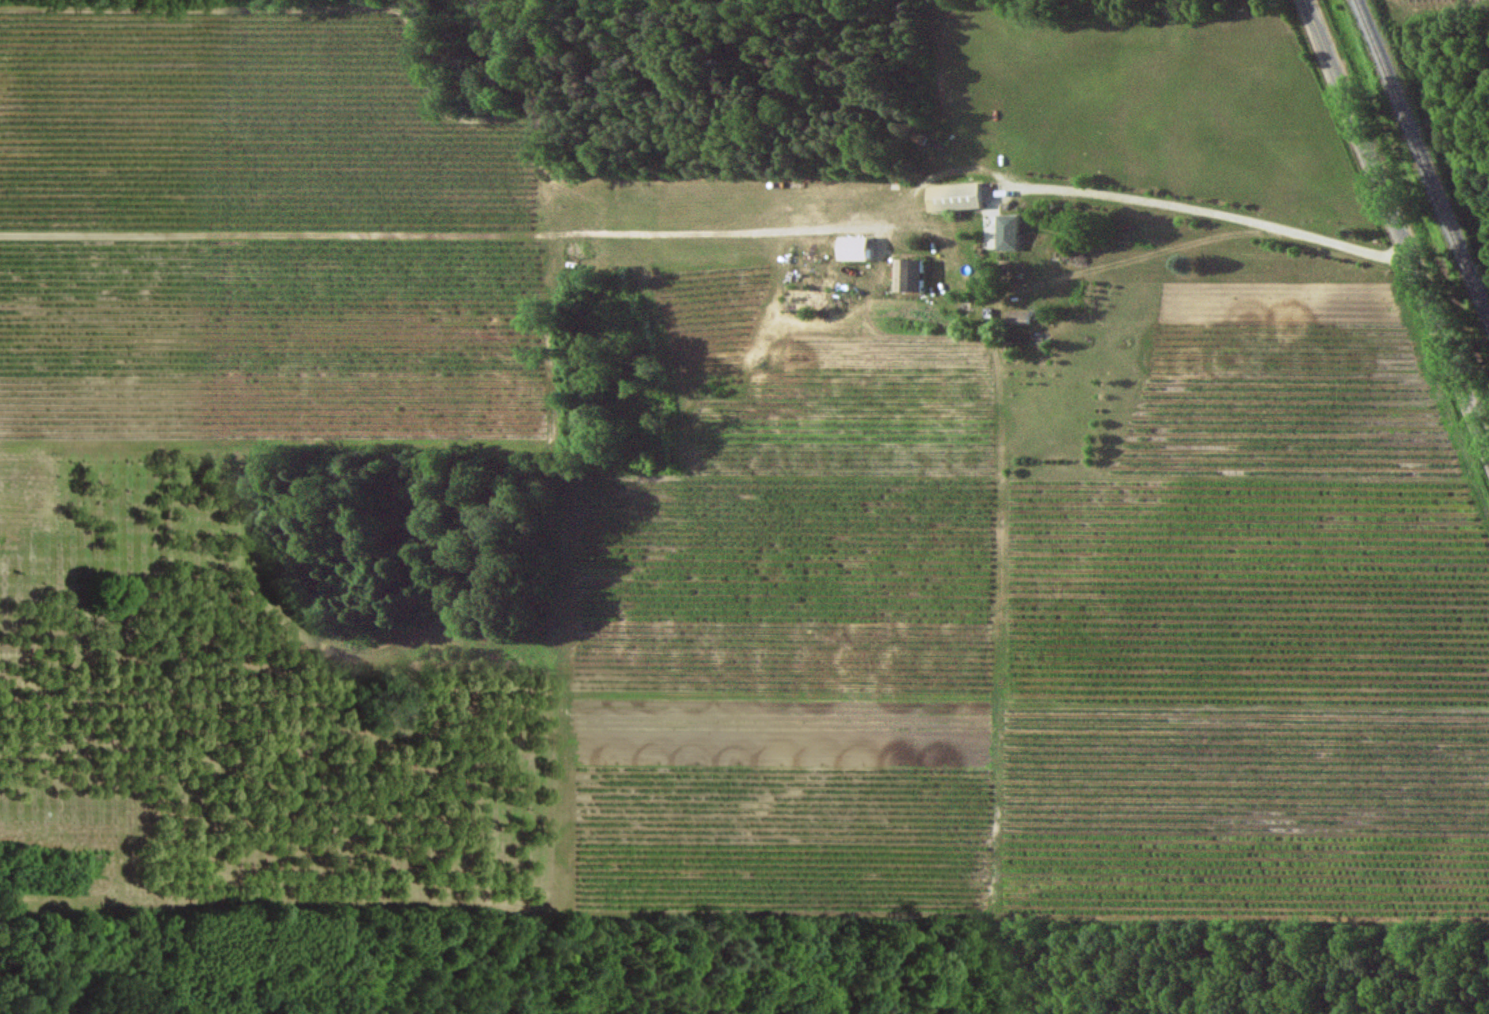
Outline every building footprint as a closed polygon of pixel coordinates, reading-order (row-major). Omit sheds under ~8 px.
[(990,209),(989,183),(937,185),(938,210),(990,209)] [(1002,215),(1002,250),(1025,250),(1025,215),(1002,215)] [(849,260),(878,261),(879,236),(849,236),(849,260)] [(930,291),(930,259),(901,259),(900,291),(930,291)] [(1010,324),(1034,324),(1035,311),(1010,311),(1010,324)]
